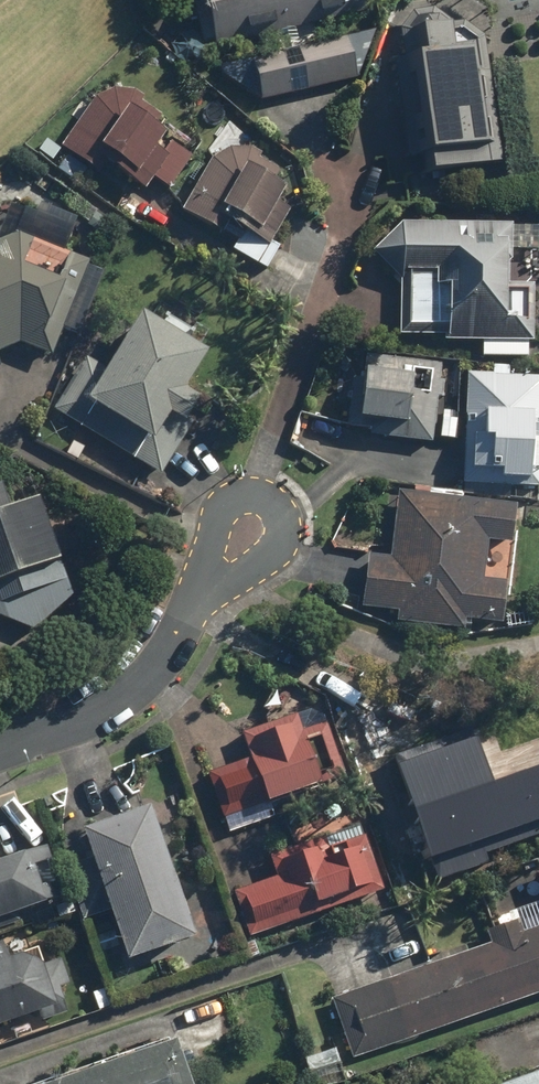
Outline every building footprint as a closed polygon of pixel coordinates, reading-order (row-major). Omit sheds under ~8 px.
[(200,12),(193,14),(200,45),(207,44),(209,51),(379,13),(376,0),(197,0),(200,12)] [(417,158),(420,178),(502,164),(484,56),(465,59),(464,50),(450,52),(443,10),(393,18),(401,60),(388,62),(404,160),(417,158)] [(251,66),(261,103),(355,78),(345,41),(251,66)] [(102,166),(126,183),(161,137),(152,130),(159,121),(137,104),(141,98),(130,92),(111,90),(94,97),(58,146),(95,174),(102,166)] [(192,159),(174,146),(149,179),(166,193),(192,159)] [(210,159),(178,212),(208,229),(213,221),(264,251),(270,241),(257,233),(288,180),(254,160),(257,156),(245,151),(225,149),(210,159)] [(509,222),(466,221),(465,245),(454,245),(455,220),(405,218),(371,252),(398,280),(396,337),(538,343),(538,327),(526,327),(528,284),(515,284),(515,295),(507,295),(509,222)] [(20,349),(49,357),(64,323),(85,266),(83,260),(33,242),(38,230),(13,221),(0,226),(0,356),(20,349)] [(104,367),(83,356),(49,417),(158,478),(170,457),(148,445),(163,419),(179,428),(193,403),(180,396),(202,356),(132,316),(104,367)] [(408,364),(407,370),(386,368),(386,359),(361,357),(360,379),(342,377),(340,394),(347,395),(345,430),(363,431),(362,437),(375,438),(374,444),(431,448),(435,401),(441,402),(442,383),(436,383),(438,363),(416,361),(416,365),(408,364)] [(538,422),(538,378),(466,374),(460,483),(522,487),(526,422),(538,422)] [(0,488),(0,585),(52,567),(29,504),(8,511),(0,488)] [(508,545),(513,506),(394,493),(387,559),(363,557),(358,609),(395,613),(394,625),(461,632),(462,622),(499,626),(504,583),(480,581),(484,542),(508,545)] [(320,741),(335,784),(347,779),(327,723),(300,733),(294,717),(240,736),(248,759),(206,774),(223,823),(320,789),(305,746),(320,741)] [(467,749),(464,740),(433,751),(436,760),(422,764),(432,795),(427,796),(437,825),(441,824),(456,869),(538,842),(538,775),(533,756),(476,775),(467,749)] [(195,947),(153,811),(83,832),(125,968),(195,947)] [(328,859),(322,840),(268,858),(274,878),(232,892),(247,939),(383,893),(364,836),(339,844),(343,854),(328,859)] [(439,838),(386,856),(401,899),(454,880),(439,838)] [(39,852),(0,864),(0,924),(56,906),(39,852)] [(329,992),(354,1061),(538,996),(538,918),(329,992)] [(55,940),(0,953),(0,1034),(74,1016),(55,940)] [(176,1046),(58,1083),(188,1083),(176,1046)] [(509,1083),(538,1083),(538,1074),(509,1083)]
